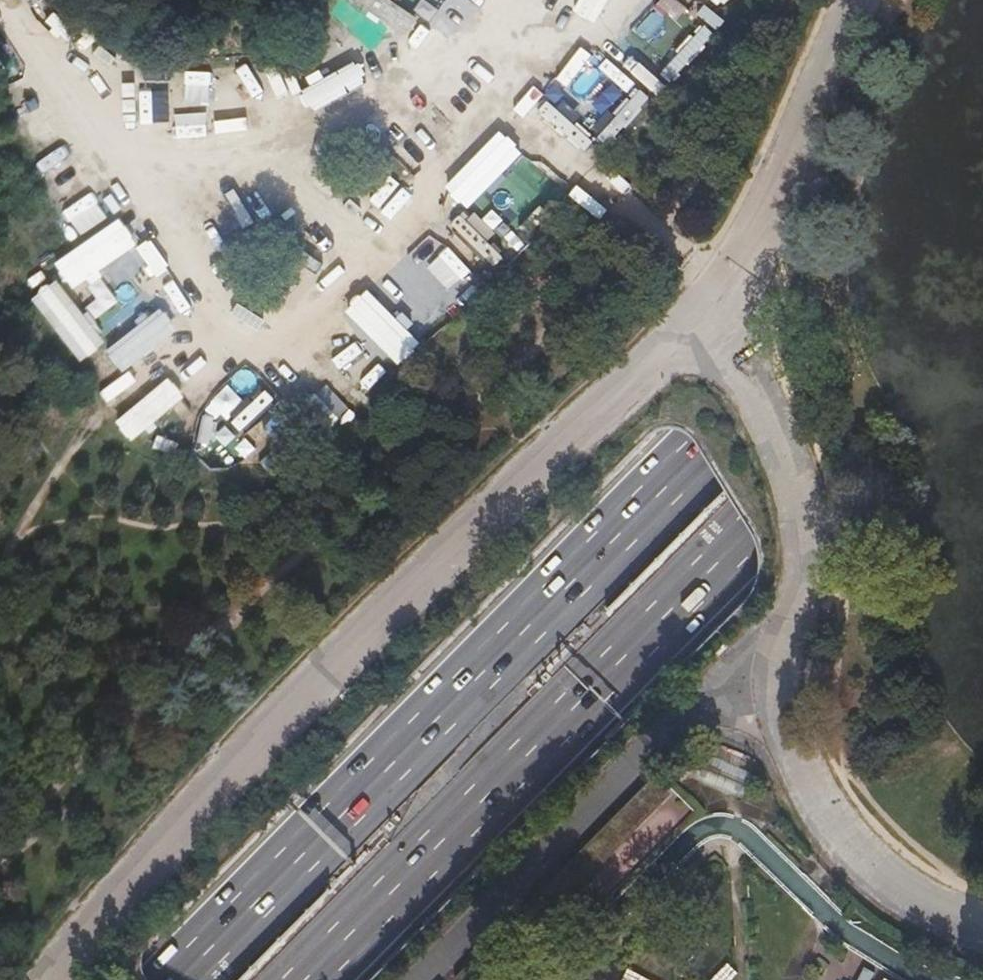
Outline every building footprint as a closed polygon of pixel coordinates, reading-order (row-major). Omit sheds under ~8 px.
[(622,21),(635,29),(641,19),(697,54),(709,35),(654,1),(650,8),(638,0),(635,0),(622,21)] [(581,70),(615,101),(623,92),(589,61),(581,70)] [(261,104),(287,101),(283,72),(257,75),(261,104)] [(35,164),(79,141),(68,121),(24,143),(35,164)] [(38,178),(52,211),(97,191),(95,186),(118,176),(106,149),(38,178)] [(394,180),(379,201),(390,208),(404,186),(394,180)] [(79,234),(90,230),(82,208),(72,212),(79,234)] [(447,261),(466,239),(446,222),(427,244),(447,261)] [(50,267),(68,295),(134,250),(116,223),(50,267)] [(149,271),(170,265),(162,239),(141,245),(149,271)] [(280,274),(303,295),(325,271),(302,250),(280,274)] [(478,261),(454,267),(458,285),(483,280),(478,261)] [(375,297),(398,321),(408,312),(385,288),(375,297)] [(52,289),(28,308),(80,371),(104,352),(52,289)] [(158,316),(174,301),(166,292),(150,307),(158,316)] [(374,364),(404,342),(391,324),(382,331),(360,302),(339,318),(374,364)] [(98,313),(83,325),(93,337),(108,325),(98,313)] [(192,320),(166,336),(172,346),(199,330),(192,320)] [(300,352),(342,397),(358,382),(316,337),(300,352)] [(155,373),(107,423),(126,441),(174,392),(155,373)] [(328,421),(338,412),(316,387),(306,395),(328,421)] [(208,427),(227,409),(217,399),(198,418),(208,427)] [(248,435),(258,419),(245,410),(234,426),(248,435)] [(261,454),(277,429),(265,421),(249,447),(261,454)] [(217,479),(245,471),(241,458),(213,467),(217,479)] [(698,777),(741,794),(751,770),(708,753),(698,777)] [(482,974),(485,977),(664,795),(650,781),(476,959),(487,969),(482,974)]
